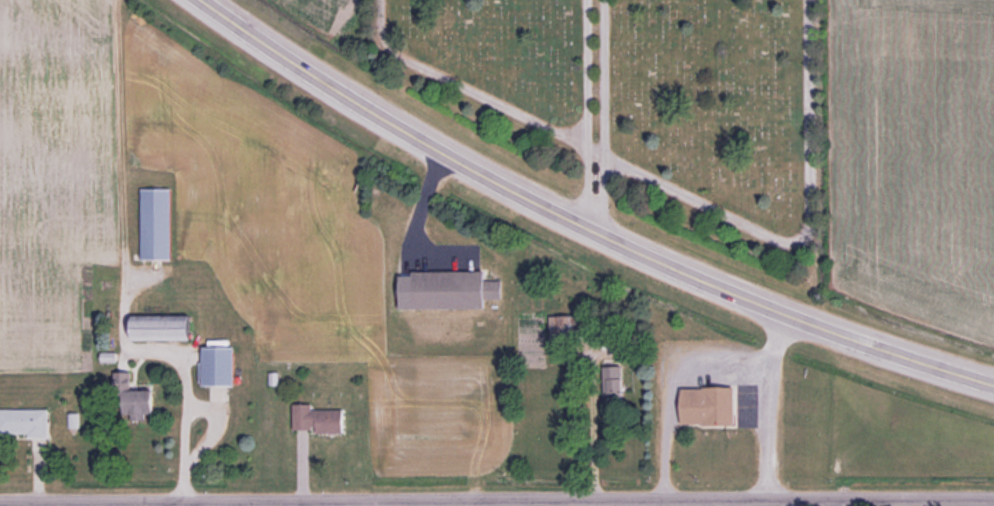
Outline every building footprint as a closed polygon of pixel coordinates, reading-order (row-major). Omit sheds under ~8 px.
[(144,259),(174,259),(174,188),(144,188),(144,259)] [(490,271),(418,271),(418,309),(490,309),(490,299),(505,299),(505,280),(490,280),(490,271)] [(197,316),(136,316),(136,341),(197,341),(197,316)] [(580,343),(580,316),(552,316),(552,343),(580,343)] [(240,385),(240,346),(207,346),(207,385),(240,385)] [(605,368),(605,395),(622,395),(622,368),(605,368)] [(738,425),(738,388),(685,388),(685,425),(738,425)] [(159,391),(126,391),(126,414),(159,414),(159,391)] [(296,404),(296,432),(347,433),(348,410),(315,410),(315,404),(296,404)] [(0,411),(0,438),(51,438),(51,411),(0,411)]
